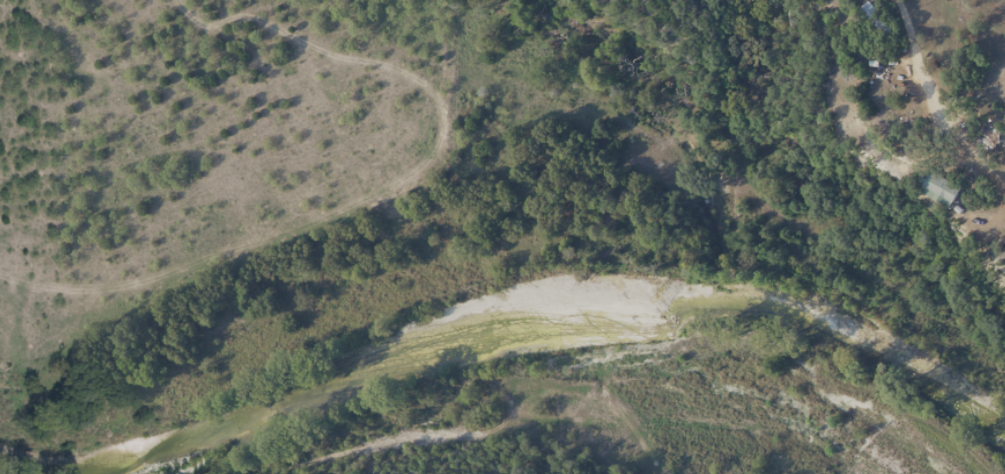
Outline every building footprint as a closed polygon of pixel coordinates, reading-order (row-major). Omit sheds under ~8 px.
[(897,28),(869,3),(860,12),(889,37),(897,28)] [(956,205),(965,190),(935,171),(925,185),(956,205)]
